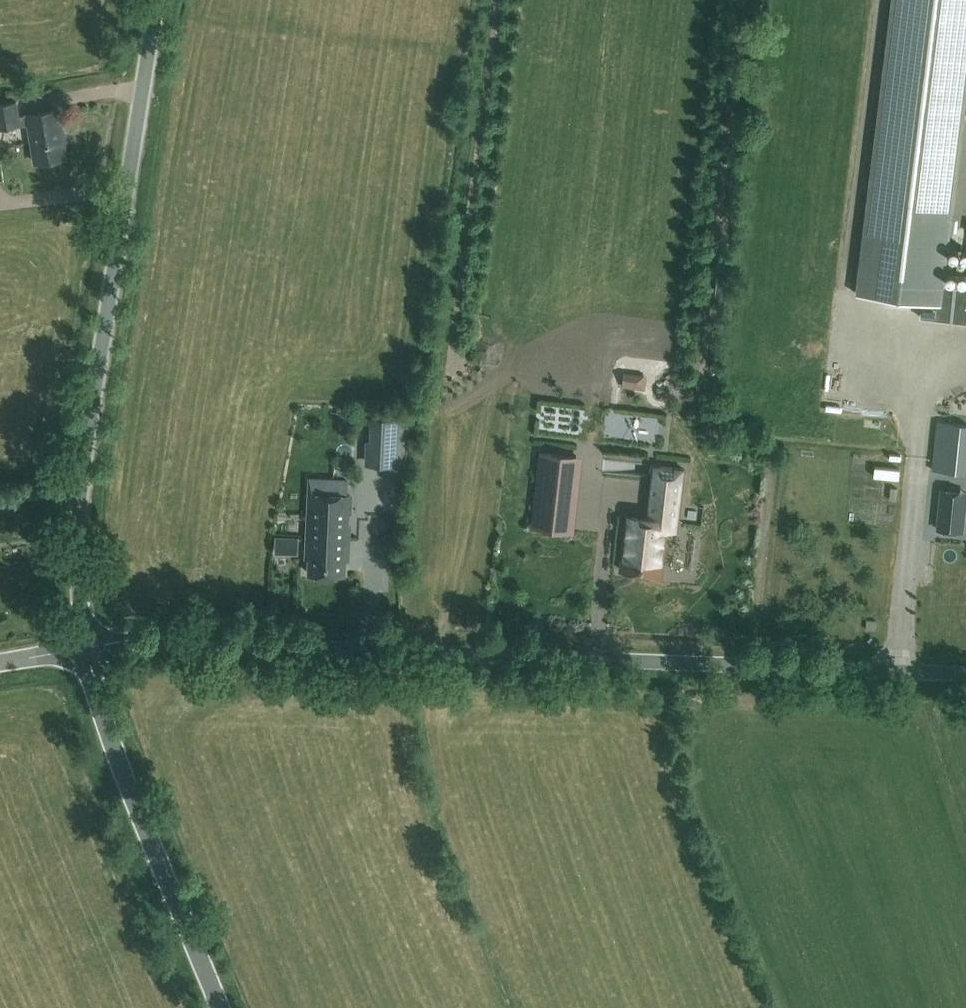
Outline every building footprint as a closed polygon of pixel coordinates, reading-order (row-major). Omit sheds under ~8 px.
[(937,319),(941,286),(965,84),(965,0),(893,0),(858,294),(923,300),(921,317),(937,319)] [(16,100),(0,103),(0,127),(28,122),(35,161),(67,156),(59,108),(19,116),(16,100)] [(941,286),(937,319),(965,323),(965,289),(941,286)] [(402,444),(403,419),(373,417),(372,443),(402,444)] [(955,475),(963,426),(932,421),(924,470),(955,475)] [(505,423),(505,435),(519,435),(520,423),(505,423)] [(582,456),(542,452),(534,527),(575,531),(582,456)] [(621,570),(661,574),(666,528),(677,529),(684,469),(654,465),(652,479),(664,480),(664,486),(652,485),(648,518),(628,516),(626,529),(629,529),(628,537),(625,537),(621,570)] [(311,479),(308,537),(349,539),(350,524),(346,524),(347,513),(350,513),(351,495),(347,495),(348,481),(311,479)] [(35,488),(34,499),(45,500),(46,490),(35,488)] [(942,494),(940,513),(939,529),(961,531),(963,532),(963,530),(964,512),(964,511),(965,493),(965,492),(944,490),(943,490),(942,491),(942,494)] [(593,501),(592,535),(624,536),(625,523),(614,523),(615,494),(604,494),(604,502),(593,501)] [(284,546),(285,537),(275,536),(275,545),(284,546)] [(348,553),(349,539),(308,537),(307,557),(311,557),(310,573),(344,575),(345,553),(348,553)]
